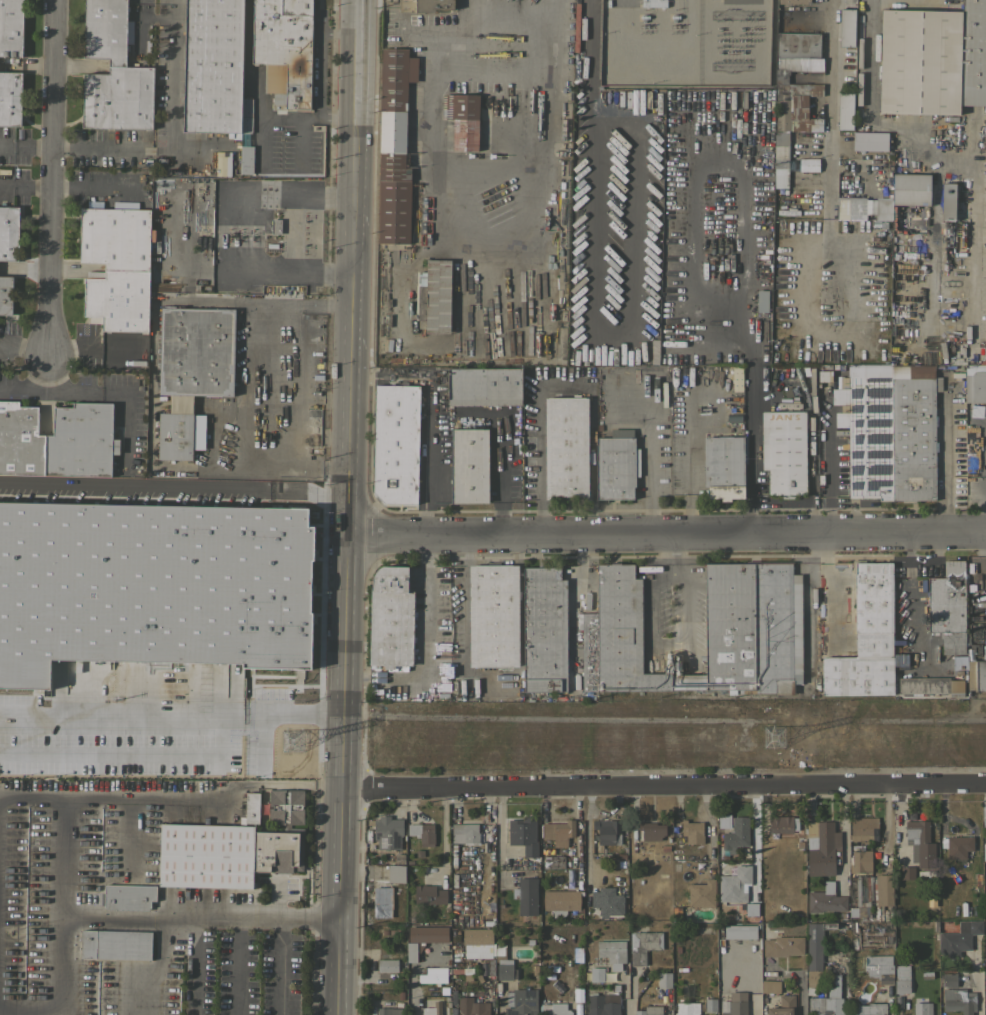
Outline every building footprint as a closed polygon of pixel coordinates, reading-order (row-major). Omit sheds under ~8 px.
[(22,57),(0,56),(0,0),(24,0),(22,57)] [(83,58),(84,0),(126,0),(125,66),(108,66),(108,58),(83,58)] [(183,131),(185,0),(243,0),(241,85),(240,133),(240,139),(225,138),(225,132),(183,131)] [(251,62),(252,0),(312,0),(309,108),(285,108),(285,109),(271,109),(271,103),(272,103),(273,92),(263,92),(264,63),(251,62)] [(398,12),(398,0),(453,0),(453,9),(436,9),(436,11),(398,12)] [(961,11),(961,0),(985,0),(985,105),(959,104),(959,114),(879,113),(881,9),(961,11)] [(854,46),(838,46),(839,8),(854,9),(854,46)] [(820,33),(819,58),(823,58),(822,70),(789,69),(789,74),(788,74),(787,83),(822,83),(822,96),(807,95),(807,118),(821,118),(821,131),(775,130),(776,93),(780,93),(780,91),(774,90),(774,68),(776,69),(776,32),(820,33)] [(407,57),(417,57),(416,81),(406,81),(405,167),(411,168),(409,243),(377,242),(381,48),(407,48),(407,57)] [(153,67),(152,128),(82,127),(83,73),(108,73),(108,66),(125,66),(153,67)] [(20,126),(0,125),(0,71),(22,72),(20,126)] [(241,85),(246,85),(246,98),(251,98),(251,133),(240,133),(241,85)] [(852,129),(837,128),(838,91),(853,92),(852,129)] [(632,93),(632,113),(610,113),(610,93),(632,93)] [(477,150),(452,150),(452,118),(442,118),(442,94),(478,95),(477,150)] [(787,187),(774,187),(774,133),(775,133),(775,132),(788,132),(788,158),(787,187)] [(885,134),(885,150),(852,149),(853,134),(885,134)] [(252,173),(239,173),(240,145),(253,146),(252,173)] [(230,176),(220,175),(220,158),(215,158),(216,151),(230,151),(230,176)] [(818,158),(818,171),(798,171),(798,158),(818,158)] [(929,174),(929,205),(892,204),(892,173),(929,174)] [(954,220),(941,220),(941,182),(955,183),(954,220)] [(865,219),(865,220),(848,219),(836,219),(836,196),(865,197),(865,199),(875,199),(875,196),(891,197),(891,199),(891,219),(884,219),(884,220),(876,220),(876,219),(875,219),(875,214),(865,214),(865,219)] [(17,260),(0,260),(0,206),(18,206),(17,260)] [(104,271),(104,263),(79,262),(80,208),(150,209),(148,272),(104,271)] [(280,233),(271,233),(271,219),(281,219),(280,233)] [(449,333),(425,333),(425,328),(417,328),(417,320),(415,319),(416,271),(425,271),(425,259),(450,259),(449,333)] [(147,331),(101,330),(101,316),(83,316),(84,277),(104,278),(104,271),(148,272),(147,331)] [(11,314),(0,314),(0,275),(12,276),(11,314)] [(854,316),(847,316),(847,288),(855,288),(854,316)] [(767,312),(756,311),(757,289),(768,290),(767,312)] [(168,403),(158,403),(159,345),(157,345),(158,308),(160,308),(160,307),(234,308),(232,395),(193,394),(192,460),(158,459),(159,413),(168,413),(168,403)] [(648,346),(649,358),(648,358),(649,362),(649,364),(645,364),(645,363),(637,363),(637,364),(625,365),(624,347),(648,346)] [(890,365),(933,364),(933,377),(941,377),(941,390),(934,391),(934,485),(940,485),(940,495),(934,495),(935,499),(916,499),(916,501),(901,502),(901,500),(892,500),(890,365)] [(966,364),(985,364),(985,402),(971,402),(971,401),(964,401),(964,366),(966,366),(966,364)] [(840,404),(831,404),(831,388),(840,388),(840,376),(847,376),(847,365),(890,365),(892,500),(879,500),(879,497),(848,497),(848,426),(835,426),(835,412),(840,412),(840,404)] [(447,369),(520,367),(521,403),(448,405),(447,369)] [(433,421),(432,368),(446,368),(446,421),(433,421)] [(375,385),(419,385),(416,503),(383,503),(372,491),(375,385)] [(587,397),(588,499),(545,499),(544,397),(587,397)] [(44,475),(0,474),(0,401),(19,401),(19,406),(37,406),(37,435),(45,435),(44,475)] [(53,435),(53,407),(72,407),(72,402),(112,403),(111,439),(119,439),(119,454),(111,454),(110,476),(44,475),(45,435),(53,435)] [(761,411),(805,411),(805,494),(798,494),(791,499),(778,498),(776,494),(768,494),(767,469),(761,469),(761,411)] [(488,502),(451,503),(450,429),(487,428),(488,502)] [(596,437),(610,437),(610,429),(633,428),(633,437),(636,437),(636,448),(639,448),(639,475),(636,475),(636,486),(633,486),(633,499),(596,499),(596,437)] [(743,436),(743,435),(746,435),(747,462),(744,462),(744,498),(730,498),(730,501),(720,501),(720,498),(707,498),(707,485),(703,485),(703,436),(743,436)] [(70,512),(65,511),(65,504),(70,504),(70,494),(268,499),(266,579),(270,579),(271,539),(309,540),(308,619),(269,618),(270,585),(266,585),(264,659),(153,657),(153,641),(142,641),(141,672),(67,670),(70,512)] [(892,658),(893,658),(893,694),(822,695),(821,657),(855,656),(855,654),(841,654),(841,638),(855,638),(855,633),(854,633),(854,573),(852,573),(851,559),(865,559),(865,562),(892,562),(892,658)] [(927,577),(943,577),(943,560),(964,560),(965,653),(942,653),(941,637),(939,637),(939,632),(938,632),(938,634),(933,634),(933,631),(928,631),(927,577)] [(672,690),(629,691),(629,700),(621,700),(621,698),(604,698),(603,691),(598,691),(597,564),(610,564),(610,561),(620,561),(620,564),(633,564),(634,578),(641,578),(642,673),(672,673),(672,674),(672,689),(672,690)] [(672,674),(705,674),(704,564),(758,563),(758,561),(793,561),(793,563),(791,563),(792,574),(801,574),(801,683),(793,683),(793,694),(775,694),(775,692),(738,693),(738,690),(736,690),(736,694),(728,694),(728,689),(672,689),(672,674)] [(468,565),(518,565),(519,666),(469,666),(468,565)] [(408,566),(407,591),(413,591),(412,665),(394,665),(394,669),(384,669),(384,665),(369,664),(370,590),(372,577),(374,572),(378,568),(382,566),(408,566)] [(523,567),(560,567),(560,579),(566,579),(567,691),(524,691),(523,567)] [(581,629),(577,629),(577,613),(596,613),(597,691),(582,691),(581,629)] [(985,636),(985,696),(975,696),(975,695),(969,695),(969,690),(970,690),(970,689),(967,689),(967,646),(971,646),(971,654),(973,654),(973,660),(981,660),(980,647),(985,647),(985,636)] [(681,672),(673,672),(673,655),(681,655),(681,672)] [(952,656),(966,655),(967,669),(953,670),(952,656)] [(450,694),(434,694),(433,667),(450,666),(450,694)] [(917,693),(917,698),(908,698),(908,693),(898,693),(898,677),(949,677),(949,679),(963,679),(963,696),(948,696),(948,693),(917,693)] [(160,823),(254,826),(254,831),(282,832),(282,824),(268,824),(269,808),(273,808),(273,805),(268,805),(269,789),(284,790),(284,791),(287,791),(287,789),(303,790),(303,805),(302,805),(301,808),(303,808),(303,824),(290,824),(290,827),(303,828),(302,870),(292,870),(292,872),(272,872),(272,865),(270,865),(270,871),(253,870),(252,888),(159,886),(160,823)] [(245,792),(259,792),(258,823),(245,823),(245,792)] [(730,827),(718,828),(718,813),(730,813),(730,827)] [(373,819),(379,819),(379,815),(390,815),(390,818),(402,818),(403,835),(400,835),(400,849),(377,849),(377,840),(374,840),(373,819)] [(769,832),(769,816),(792,815),(793,817),(798,817),(798,828),(799,828),(799,831),(792,831),(792,832),(769,832)] [(508,819),(522,819),(522,816),(535,816),(535,842),(537,842),(537,857),(523,857),(523,844),(508,844),(508,819)] [(748,845),(735,846),(735,854),(728,854),(727,849),(722,849),(722,843),(723,843),(722,832),(729,832),(729,830),(732,830),(731,817),(748,816),(748,845)] [(877,840),(849,840),(849,834),(850,834),(850,817),(877,817),(877,840)] [(565,823),(565,819),(574,819),(574,836),(565,836),(565,847),(554,847),(554,839),(542,839),(541,823),(565,823)] [(681,819),(687,819),(687,822),(699,822),(698,821),(702,821),(702,835),(703,835),(703,843),(686,843),(686,835),(681,835),(681,819)] [(833,821),(834,831),(840,831),(841,863),(834,863),(835,874),(808,875),(807,838),(804,838),(804,828),(809,828),(809,819),(815,819),(815,821),(833,821)] [(620,820),(620,844),(598,844),(598,828),(592,828),(592,820),(620,820)] [(934,842),(935,867),(917,868),(917,861),(911,862),(910,844),(906,844),(905,821),(928,820),(929,842),(934,842)] [(642,840),(642,829),(638,830),(638,822),(655,822),(655,824),(665,824),(665,835),(663,835),(663,836),(661,836),(661,840),(642,840)] [(433,823),(433,832),(434,832),(434,843),(433,843),(433,846),(420,846),(420,843),(420,837),(415,837),(415,835),(407,835),(407,823),(433,823)] [(452,842),(452,823),(477,823),(477,832),(479,832),(479,842),(452,842)] [(973,836),(973,850),(966,850),(966,858),(947,859),(946,847),(941,847),(941,837),(947,837),(946,836),(973,836)] [(852,845),(863,845),(863,850),(871,850),(871,870),(864,870),(864,872),(852,872),(852,845)] [(564,855),(564,868),(543,868),(543,855),(564,855)] [(627,858),(627,870),(614,870),(614,877),(608,878),(607,869),(611,869),(611,858),(627,858)] [(390,882),(387,881),(387,865),(405,865),(405,882),(390,882)] [(750,885),(746,885),(746,901),(719,901),(719,875),(735,875),(735,865),(750,865),(750,885)] [(913,878),(900,879),(900,866),(913,866),(913,878)] [(879,918),(879,920),(870,920),(870,918),(874,918),(873,878),(875,878),(875,874),(892,874),(893,904),(891,904),(891,915),(887,915),(886,905),(882,905),(882,908),(883,908),(883,920),(880,920),(880,914),(879,914),(879,918)] [(871,881),(872,899),(869,899),(870,918),(861,918),(861,920),(858,920),(858,917),(855,917),(855,920),(851,920),(851,918),(849,918),(849,906),(856,906),(856,876),(859,876),(860,906),(864,906),(864,901),(866,901),(866,876),(871,875),(871,876),(872,876),(872,881),(871,881)] [(537,914),(518,914),(518,877),(537,877),(537,914)] [(390,882),(390,893),(391,893),(391,917),(373,917),(373,894),(374,894),(374,887),(381,887),(381,881),(387,881),(390,882)] [(155,885),(155,901),(150,901),(150,907),(148,907),(148,910),(105,909),(105,906),(104,906),(104,905),(101,905),(101,892),(104,892),(104,884),(155,885)] [(414,904),(414,885),(435,884),(435,889),(446,889),(446,903),(414,904)] [(590,891),(599,891),(598,887),(614,887),(614,889),(622,889),(622,914),(620,914),(620,916),(607,916),(607,918),(600,918),(600,915),(599,915),(599,906),(591,907),(590,891)] [(579,890),(579,892),(583,892),(583,896),(579,896),(579,908),(583,908),(583,912),(576,912),(576,909),(566,910),(566,913),(565,913),(565,914),(564,914),(564,916),(563,916),(563,917),(553,917),(553,912),(549,912),(549,910),(543,910),(543,890),(579,890)] [(807,891),(824,891),(824,890),(832,890),(832,891),(834,891),(834,895),(846,896),(846,910),(820,910),(820,911),(817,911),(817,912),(807,912),(807,891)] [(745,903),(758,903),(758,915),(745,915),(745,903)] [(938,932),(958,932),(958,921),(969,921),(969,920),(982,920),(982,933),(970,933),(970,950),(959,950),(959,955),(954,955),(954,958),(948,958),(948,955),(940,955),(940,954),(938,954),(938,932)] [(894,921),(902,921),(902,941),(894,941),(894,921)] [(807,922),(836,922),(836,928),(822,928),(822,948),(821,948),(821,951),(822,951),(822,961),(821,961),(821,977),(819,977),(819,987),(816,987),(816,994),(806,994),(807,922)] [(724,925),(756,925),(756,938),(724,938),(724,925)] [(447,926),(447,942),(408,942),(408,926),(447,926)] [(492,928),(492,944),(491,944),(491,957),(464,957),(464,944),(463,944),(462,928),(492,928)] [(81,958),(81,929),(151,931),(151,960),(81,958)] [(630,932),(661,931),(662,949),(645,949),(645,965),(630,965),(630,932)] [(803,936),(803,954),(786,954),(786,956),(763,956),(763,938),(774,939),(774,936),(803,936)] [(625,940),(625,962),(621,962),(621,970),(610,970),(610,962),(607,962),(607,956),(597,956),(597,941),(625,940)] [(406,942),(416,942),(416,962),(407,962),(406,942)] [(495,944),(505,944),(505,959),(512,959),(512,968),(516,968),(516,978),(512,978),(512,979),(497,979),(497,964),(498,964),(498,961),(495,961),(495,944)] [(583,947),(582,962),(573,961),(574,947),(583,947)] [(891,955),(891,964),(892,964),(893,983),(879,984),(879,978),(877,978),(877,976),(872,976),(872,975),(870,975),(869,975),(869,977),(867,977),(867,973),(867,971),(866,971),(866,970),(865,970),(865,967),(864,967),(864,965),(864,956),(891,955)] [(377,971),(377,959),(398,959),(398,971),(377,971)] [(909,992),(894,993),(894,979),(895,979),(895,968),(896,968),(896,965),(909,965),(909,992)] [(418,983),(418,974),(426,974),(425,967),(446,967),(447,982),(418,983)] [(472,967),(473,973),(472,973),(472,980),(464,981),(463,974),(463,973),(451,973),(451,968),(472,967)] [(603,982),(590,981),(590,967),(603,967),(603,982)] [(671,987),(669,987),(669,989),(660,989),(660,987),(657,987),(657,972),(671,972),(671,987)] [(849,1012),(849,1014),(813,1014),(813,1013),(806,1013),(806,997),(824,997),(827,998),(827,973),(840,974),(839,997),(842,997),(842,1003),(846,1003),(846,1000),(850,1000),(850,1012),(849,1012)] [(956,973),(956,987),(942,987),(942,973),(956,973)] [(761,992),(761,980),(779,980),(779,992),(761,992)] [(583,1001),(573,1001),(573,988),(575,988),(575,986),(582,986),(582,988),(583,1001)] [(971,1011),(972,1014),(961,1014),(961,1010),(943,1010),(942,988),(965,988),(965,992),(975,992),(975,1011),(971,1011)] [(536,989),(537,1014),(504,1014),(504,1007),(512,1007),(512,1006),(506,1006),(506,991),(512,991),(512,989),(536,989)] [(619,994),(619,1014),(587,1014),(587,995),(603,995),(603,994),(619,994)] [(792,1014),(766,1014),(766,1007),(779,1007),(779,995),(794,994),(794,1014),(792,1014)] [(489,1002),(489,1014),(458,1014),(458,996),(472,996),(472,1002),(489,1002)] [(716,1011),(704,1011),(705,998),(716,998),(716,1011)] [(440,1000),(440,1014),(422,1014),(422,1007),(433,1007),(433,1000),(440,1000)] [(745,1014),(720,1014),(719,1001),(745,1001),(745,1014)] [(699,1014),(674,1014),(674,1012),(676,1013),(676,1002),(698,1002),(698,1014),(699,1014)] [(882,1013),(882,1014),(853,1014),(853,1002),(857,1002),(859,1005),(867,1005),(867,1003),(886,1003),(886,1013),(882,1013)] [(931,1002),(931,1014),(914,1014),(913,1002),(931,1002)] [(574,1014),(545,1014),(540,1014),(540,1011),(539,1011),(539,1004),(541,1004),(541,1003),(566,1003),(566,1009),(569,1009),(571,1011),(571,1014),(574,1014)] [(661,1005),(661,1014),(634,1014),(634,1010),(644,1010),(644,1005),(661,1005)] [(401,1007),(401,1014),(377,1014),(377,1008),(401,1007)]
